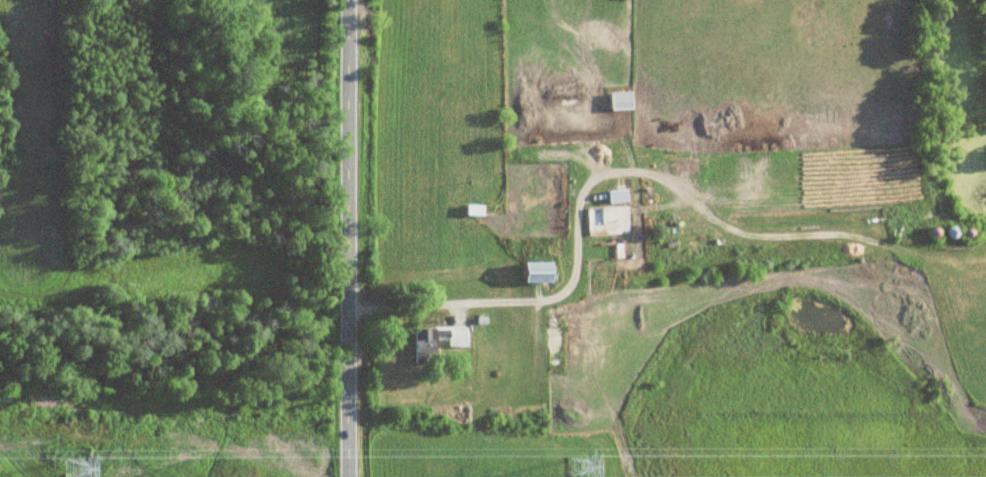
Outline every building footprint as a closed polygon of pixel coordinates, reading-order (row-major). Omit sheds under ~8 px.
[(604,192),(605,204),(624,204),(623,191),(604,192)] [(479,217),(480,207),(462,206),(462,217),(479,217)] [(546,285),(546,264),(518,264),(518,285),(546,285)] [(465,330),(411,330),(411,365),(434,365),(434,340),(446,340),(446,348),(465,348),(465,330)]
